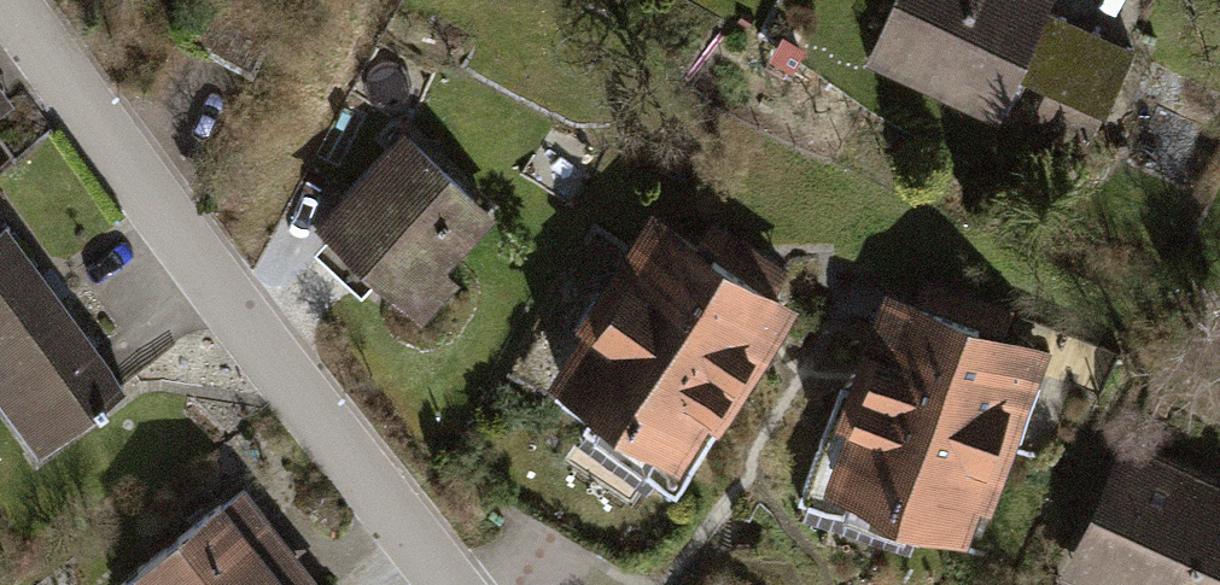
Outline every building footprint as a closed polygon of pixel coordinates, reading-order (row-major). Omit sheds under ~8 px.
[(285,0),(216,0),(191,36),(250,75),(296,8),(285,0)] [(862,53),(995,116),(1051,0),(887,0),(862,53)] [(1134,50),(1063,18),(1034,82),(1105,115),(1134,50)] [(401,139),(322,221),(421,315),(449,286),(435,274),(487,220),(401,139)] [(641,195),(517,374),(585,421),(565,449),(635,497),(655,469),(678,485),(728,414),(712,403),(787,296),(641,195)] [(50,437),(127,379),(0,212),(0,371),(50,437)] [(880,271),(784,495),(907,546),(920,517),(965,537),(1048,342),(880,271)] [(1057,578),(1072,584),(1219,584),(1219,481),(1122,436),(1057,578)] [(123,565),(138,584),(324,584),(239,475),(123,565)]
